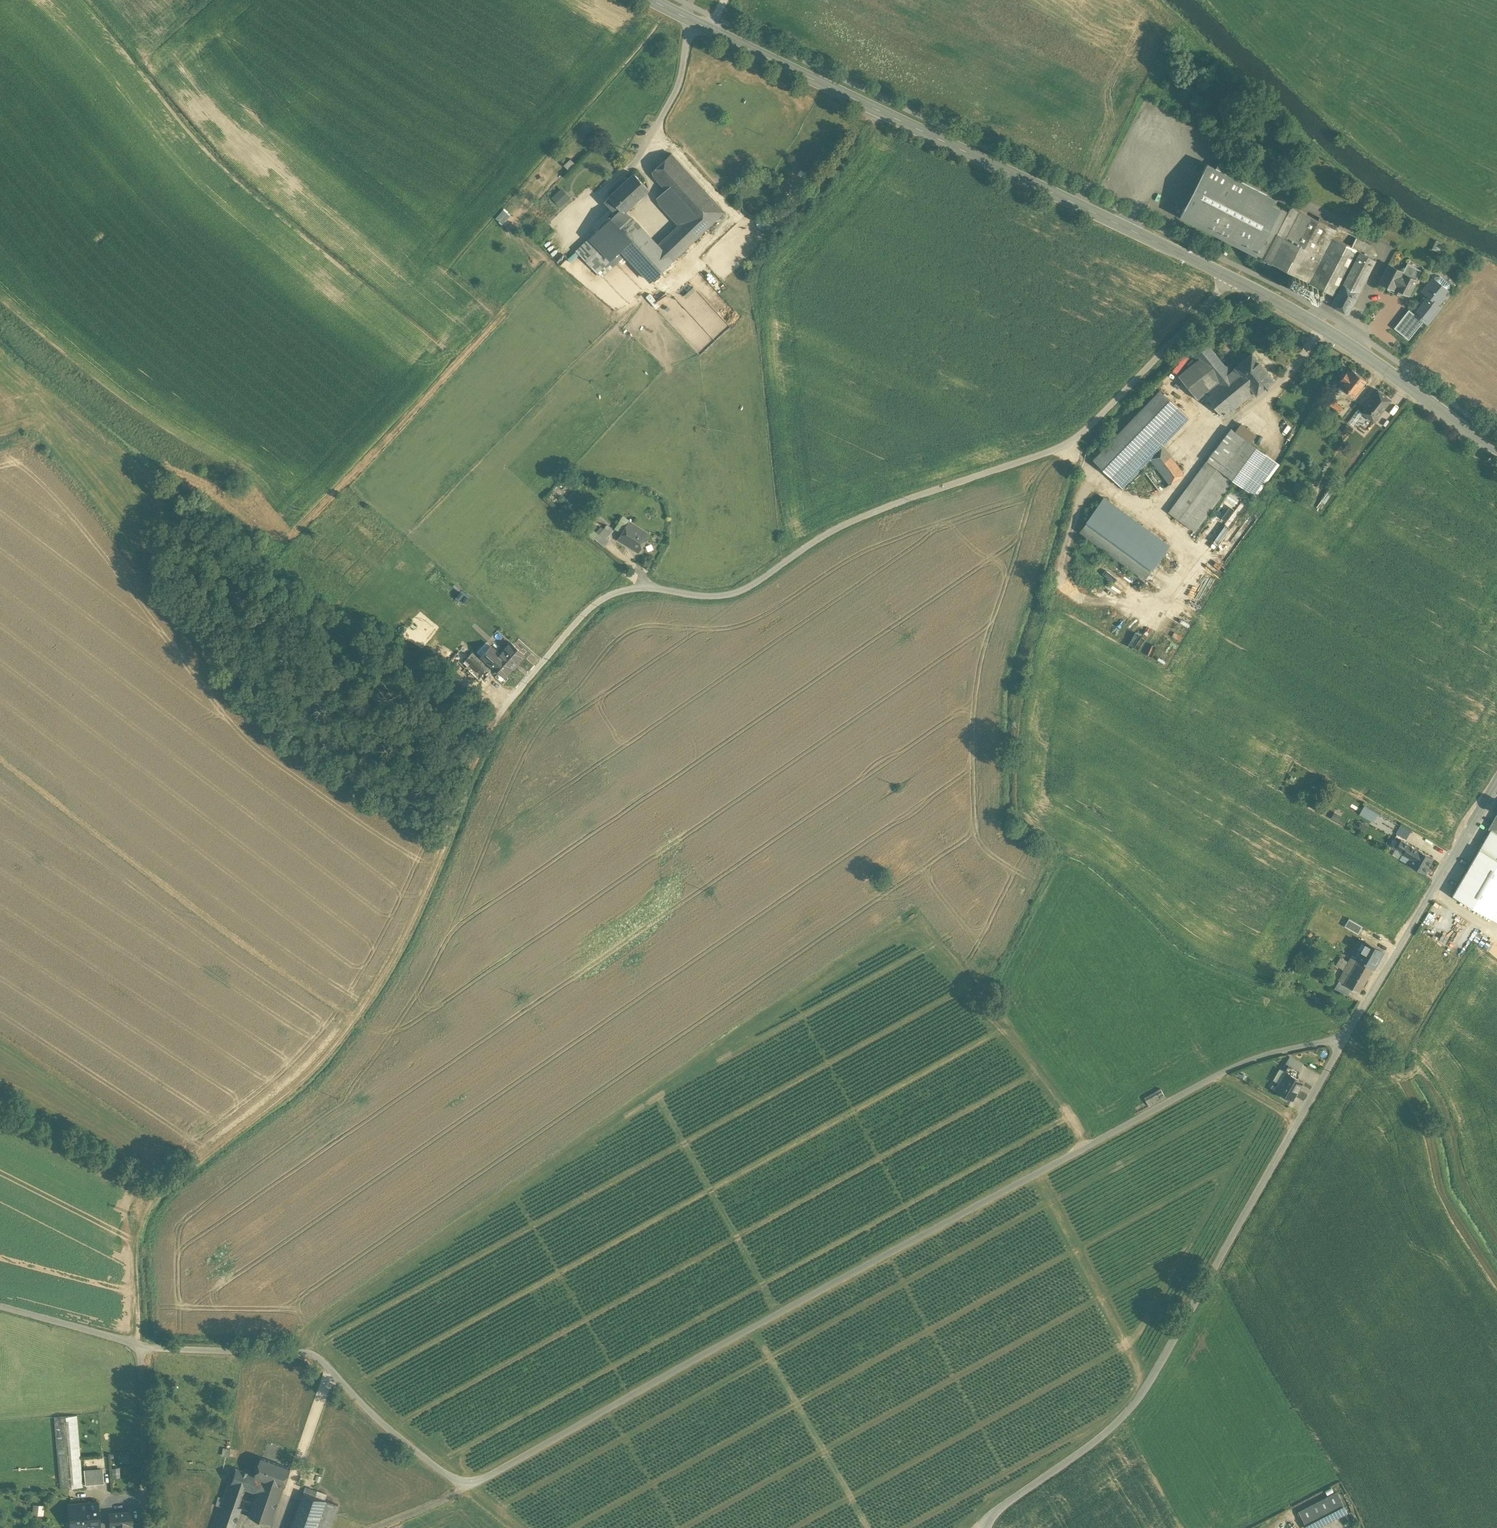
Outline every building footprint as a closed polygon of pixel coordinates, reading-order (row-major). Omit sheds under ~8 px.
[(656,249),(620,215),(593,241),(603,249),(611,241),(625,255),(655,284),(726,210),(669,156),(652,174),(655,179),(665,190),(690,214),(679,226),(660,245),(656,249)] [(1275,198),(1207,163),(1180,216),(1264,259),(1288,212),(1272,204),(1275,198)] [(634,176),(612,198),(624,211),(625,212),(648,190),(634,176)] [(551,196),(560,205),(570,196),(561,186),(551,196)] [(690,214),(665,190),(657,197),(657,204),(679,226),(690,214)] [(1323,257),(1286,238),(1300,211),(1291,206),(1288,212),(1264,259),(1293,273),(1309,282),(1323,257)] [(625,212),(624,211),(620,215),(656,249),(660,245),(625,212)] [(1336,229),(1300,211),(1286,238),(1323,257),(1337,229),(1336,229)] [(1373,246),(1337,228),(1336,229),(1337,229),(1323,257),(1309,282),(1326,291),(1336,296),(1331,304),(1347,313),(1359,292),(1376,259),(1368,255),(1373,246)] [(611,241),(603,249),(593,241),(564,269),(614,310),(616,307),(625,299),(629,303),(643,289),(617,262),(625,255),(611,241)] [(1403,271),(1389,264),(1380,282),(1389,286),(1387,289),(1394,293),(1395,290),(1401,293),(1402,291),(1409,295),(1416,280),(1421,270),(1407,263),(1403,271)] [(1309,282),(1293,273),(1288,283),(1291,285),(1291,286),(1304,292),(1309,282)] [(1440,276),(1436,277),(1434,278),(1422,292),(1426,295),(1413,312),(1423,321),(1427,324),(1441,306),(1439,303),(1449,290),(1450,288),(1449,283),(1440,276)] [(1326,291),(1309,282),(1304,292),(1304,293),(1320,301),(1326,291)] [(625,299),(616,307),(620,311),(629,303),(625,299)] [(1410,310),(1402,320),(1401,319),(1395,327),(1403,334),(1406,330),(1412,335),(1423,321),(1413,312),(1410,310)] [(1231,372),(1207,343),(1194,354),(1198,359),(1217,383),(1231,372)] [(1274,380),(1252,352),(1234,367),(1235,368),(1254,392),(1256,394),(1274,380)] [(1198,359),(1178,375),(1198,399),(1205,394),(1204,393),(1217,383),(1198,359)] [(1217,383),(1204,393),(1205,394),(1224,417),(1254,392),(1235,368),(1231,372),(1217,383)] [(1365,382),(1351,372),(1349,375),(1346,373),(1338,384),(1341,386),(1340,388),(1348,394),(1354,398),(1365,382)] [(1348,394),(1340,388),(1338,386),(1335,391),(1345,398),(1348,394)] [(1158,388),(1094,459),(1124,487),(1143,467),(1161,492),(1183,474),(1162,447),(1190,418),(1158,388)] [(1378,390),(1361,412),(1374,422),(1391,400),(1378,390)] [(1342,408),(1333,400),(1327,407),(1337,415),(1342,408)] [(1262,437),(1241,422),(1235,431),(1256,446),(1262,437)] [(1230,428),(1207,460),(1234,480),(1256,496),(1280,464),(1256,446),(1235,431),(1230,428)] [(1207,460),(1168,512),(1195,532),(1234,480),(1207,460)] [(1168,544),(1103,499),(1081,531),(1146,576),(1168,544)] [(650,534),(629,521),(618,539),(638,552),(650,534)] [(594,540),(595,539),(599,534),(588,524),(583,530),(594,540)] [(599,534),(595,539),(604,546),(610,540),(607,538),(613,530),(607,525),(599,534)] [(524,654),(511,642),(500,653),(492,645),(483,655),(491,663),(492,663),(505,675),(514,665),(518,669),(521,665),(518,661),(524,654)] [(466,659),(472,652),(463,644),(447,660),(457,669),(462,664),(466,659)] [(489,667),(472,652),(466,659),(473,665),(483,674),(489,667)] [(473,665),(466,659),(462,664),(469,670),(473,665)] [(483,674),(473,665),(469,670),(478,679),(483,674)] [(1364,805),(1359,814),(1373,822),(1378,813),(1364,805)] [(1489,828),(1490,829),(1452,896),(1475,910),(1484,894),(1496,901),(1496,900),(1496,814),(1489,828)] [(1401,824),(1396,833),(1406,839),(1411,830),(1401,824)] [(1418,849),(1401,839),(1396,847),(1404,852),(1404,854),(1412,858),(1418,849)] [(1404,852),(1396,847),(1392,854),(1409,864),(1412,858),(1404,854),(1404,852)] [(1412,858),(1409,864),(1424,872),(1432,858),(1418,849),(1412,858)] [(1436,926),(1445,906),(1434,900),(1424,920),(1436,926)] [(1350,918),(1345,926),(1359,934),(1364,926),(1350,918)] [(1359,934),(1345,926),(1339,937),(1363,951),(1368,943),(1358,937),(1359,934)] [(1363,951),(1339,937),(1336,935),(1331,943),(1352,955),(1359,959),(1363,951)] [(1383,951),(1368,943),(1363,951),(1359,959),(1373,967),(1383,951)] [(1352,955),(1347,964),(1344,959),(1340,957),(1336,965),(1344,969),(1338,979),(1345,983),(1359,959),(1352,955)] [(1359,959),(1345,983),(1360,991),(1373,967),(1359,959)] [(1299,1071),(1289,1065),(1285,1071),(1287,1072),(1288,1071),(1295,1076),(1299,1071)] [(1295,1076),(1288,1071),(1287,1072),(1277,1090),(1292,1099),(1296,1092),(1297,1093),(1304,1081),(1295,1076)] [(1145,1097),(1150,1107),(1166,1098),(1160,1088),(1145,1097)] [(77,1416),(54,1417),(60,1488),(83,1486),(77,1416)] [(291,1468),(261,1457),(255,1475),(284,1485),(285,1486),(291,1468)] [(119,1476),(119,1466),(111,1467),(111,1476),(119,1476)] [(233,1467),(219,1506),(222,1507),(235,1468),(233,1467)] [(255,1475),(235,1468),(222,1507),(215,1527),(234,1527),(241,1508),(236,1506),(242,1487),(257,1493),(251,1511),(249,1511),(247,1515),(271,1523),(284,1485),(255,1475)] [(102,1469),(85,1470),(86,1483),(102,1482),(102,1469)] [(1302,1497),(1316,1489),(1312,1481),(1298,1490),(1302,1497)] [(327,1494),(305,1487),(304,1492),(325,1500),(327,1494)] [(304,1492),(291,1527),(316,1527),(326,1500),(325,1500),(304,1492)] [(1300,1512),(1308,1527),(1311,1527),(1346,1510),(1337,1493),(1300,1512)] [(316,1527),(330,1527),(338,1504),(326,1500),(316,1527)] [(42,1513),(43,1503),(32,1503),(32,1513),(42,1513)] [(69,1509),(71,1527),(98,1527),(95,1505),(69,1509)] [(134,1510),(115,1509),(114,1519),(133,1520),(134,1510)] [(114,1519),(114,1527),(133,1527),(133,1520),(114,1519)]
